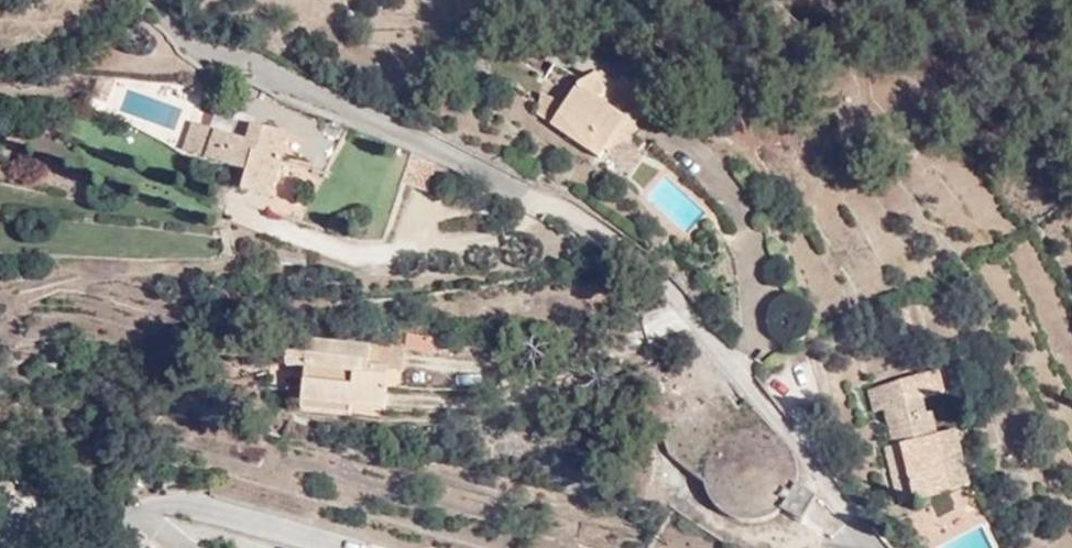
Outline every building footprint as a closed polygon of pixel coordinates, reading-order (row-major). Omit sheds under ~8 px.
[(541,43),(522,71),(548,92),(543,113),(605,152),(634,116),(614,96),(623,77),(598,54),(541,43)] [(195,119),(186,148),(184,150),(248,167),(243,186),(276,195),(292,134),(255,122),(255,124),(250,137),(195,119)] [(405,334),(404,349),(433,350),(434,335),(405,334)] [(381,375),(384,352),(299,341),(295,369),(317,373),(313,414),(359,421),(359,413),(394,416),(397,378),(381,375)] [(385,347),(384,352),(381,375),(397,378),(411,379),(413,351),(385,347)] [(939,454),(950,486),(978,476),(964,424),(943,431),(931,394),(946,389),(938,367),(872,387),(877,409),(885,407),(896,402),(908,442),(900,444),(908,465),(939,454)] [(317,373),(295,369),(291,411),(313,414),(317,373)] [(896,402),(885,407),(897,443),(900,444),(908,442),(896,402)] [(715,456),(793,449),(768,433),(748,433),(729,440),(717,453),(715,456)] [(906,501),(917,496),(908,465),(900,444),(897,443),(889,446),(906,501)] [(796,454),(793,449),(715,456),(709,473),(712,495),(724,511),(745,524),(771,524),(787,509),(806,518),(817,497),(800,488),(801,465),(796,454)] [(917,496),(950,486),(939,454),(908,465),(917,496)]
